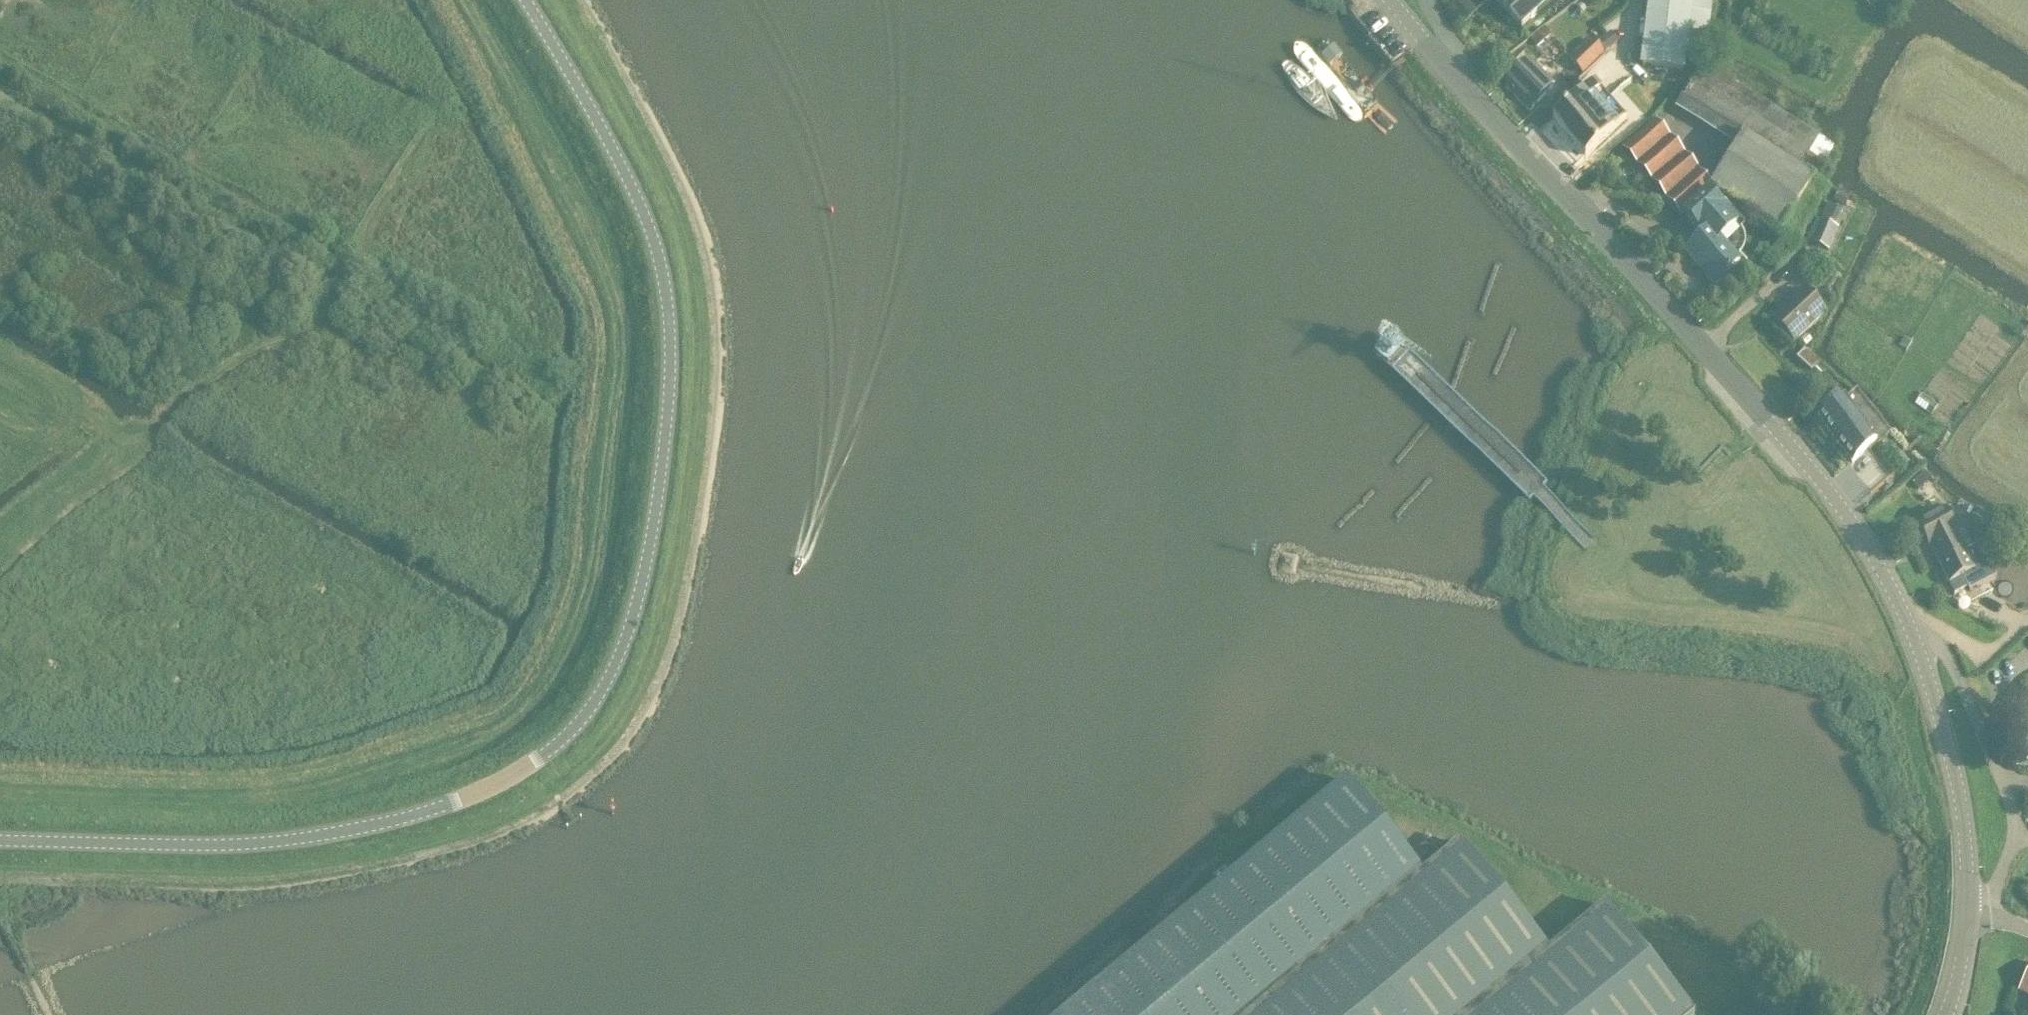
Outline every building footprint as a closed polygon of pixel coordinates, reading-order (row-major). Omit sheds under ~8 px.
[(1468,0),(1457,0),(1450,6),(1463,23),(1477,12),(1468,0)] [(1540,0),(1496,0),(1523,31),(1531,24),(1532,25),(1540,17),(1539,17),(1548,9),(1540,0)] [(1644,66),(1684,71),(1686,53),(1704,55),(1706,55),(1711,15),(1713,0),(1652,0),(1644,66)] [(1604,54),(1593,42),(1573,61),(1584,73),(1604,54)] [(1515,74),(1504,85),(1530,112),(1555,87),(1529,60),(1525,65),(1522,62),(1518,66),(1513,71),(1515,74)] [(1713,189),(1794,242),(1826,190),(1820,186),(1833,147),(1704,67),(1682,101),(1744,140),(1713,189)] [(1595,85),(1554,123),(1587,158),(1627,120),(1595,85)] [(1627,146),(1683,214),(1688,213),(1713,192),(1655,123),(1627,146)] [(1705,237),(1688,253),(1718,286),(1742,265),(1721,243),(1738,228),(1723,211),(1724,211),(1710,195),(1685,217),(1700,233),(1700,232),(1705,237)] [(1833,196),(1810,245),(1831,254),(1853,206),(1833,196)] [(1804,290),(1774,318),(1796,342),(1826,314),(1804,290)] [(1797,358),(1811,371),(1819,363),(1805,350),(1797,358)] [(1824,415),(1817,421),(1834,442),(1834,443),(1843,454),(1847,450),(1856,461),(1849,466),(1871,494),(1881,486),(1888,481),(1866,453),(1875,446),(1839,402),(1829,410),(1824,415)] [(1947,513),(1921,526),(1931,547),(1932,547),(1940,565),(1941,565),(1965,554),(1966,553),(1956,534),(1958,533),(1957,532),(1961,530),(1953,513),(1949,515),(1947,513)] [(1992,521),(1971,531),(1978,547),(2000,537),(1992,521)] [(1965,554),(1941,565),(1956,596),(1970,588),(1965,577),(1975,572),(1966,553),(1965,554)] [(2018,769),(2027,770),(2027,722),(2024,722),(2018,769)] [(1604,907),(1549,953),(1460,845),(1422,874),(1345,781),(1062,1014),(1693,1014),(1604,907)] [(2018,992),(2027,997),(2027,973),(2018,992)]
